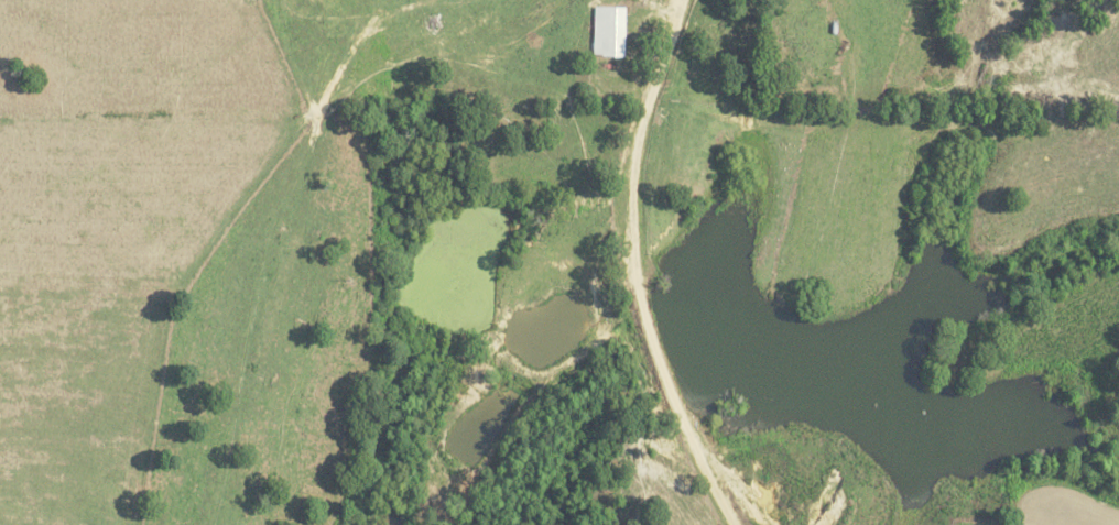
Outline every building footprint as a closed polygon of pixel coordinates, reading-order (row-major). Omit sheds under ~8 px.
[(590,56),(621,56),(622,6),(591,6),(590,56)]
